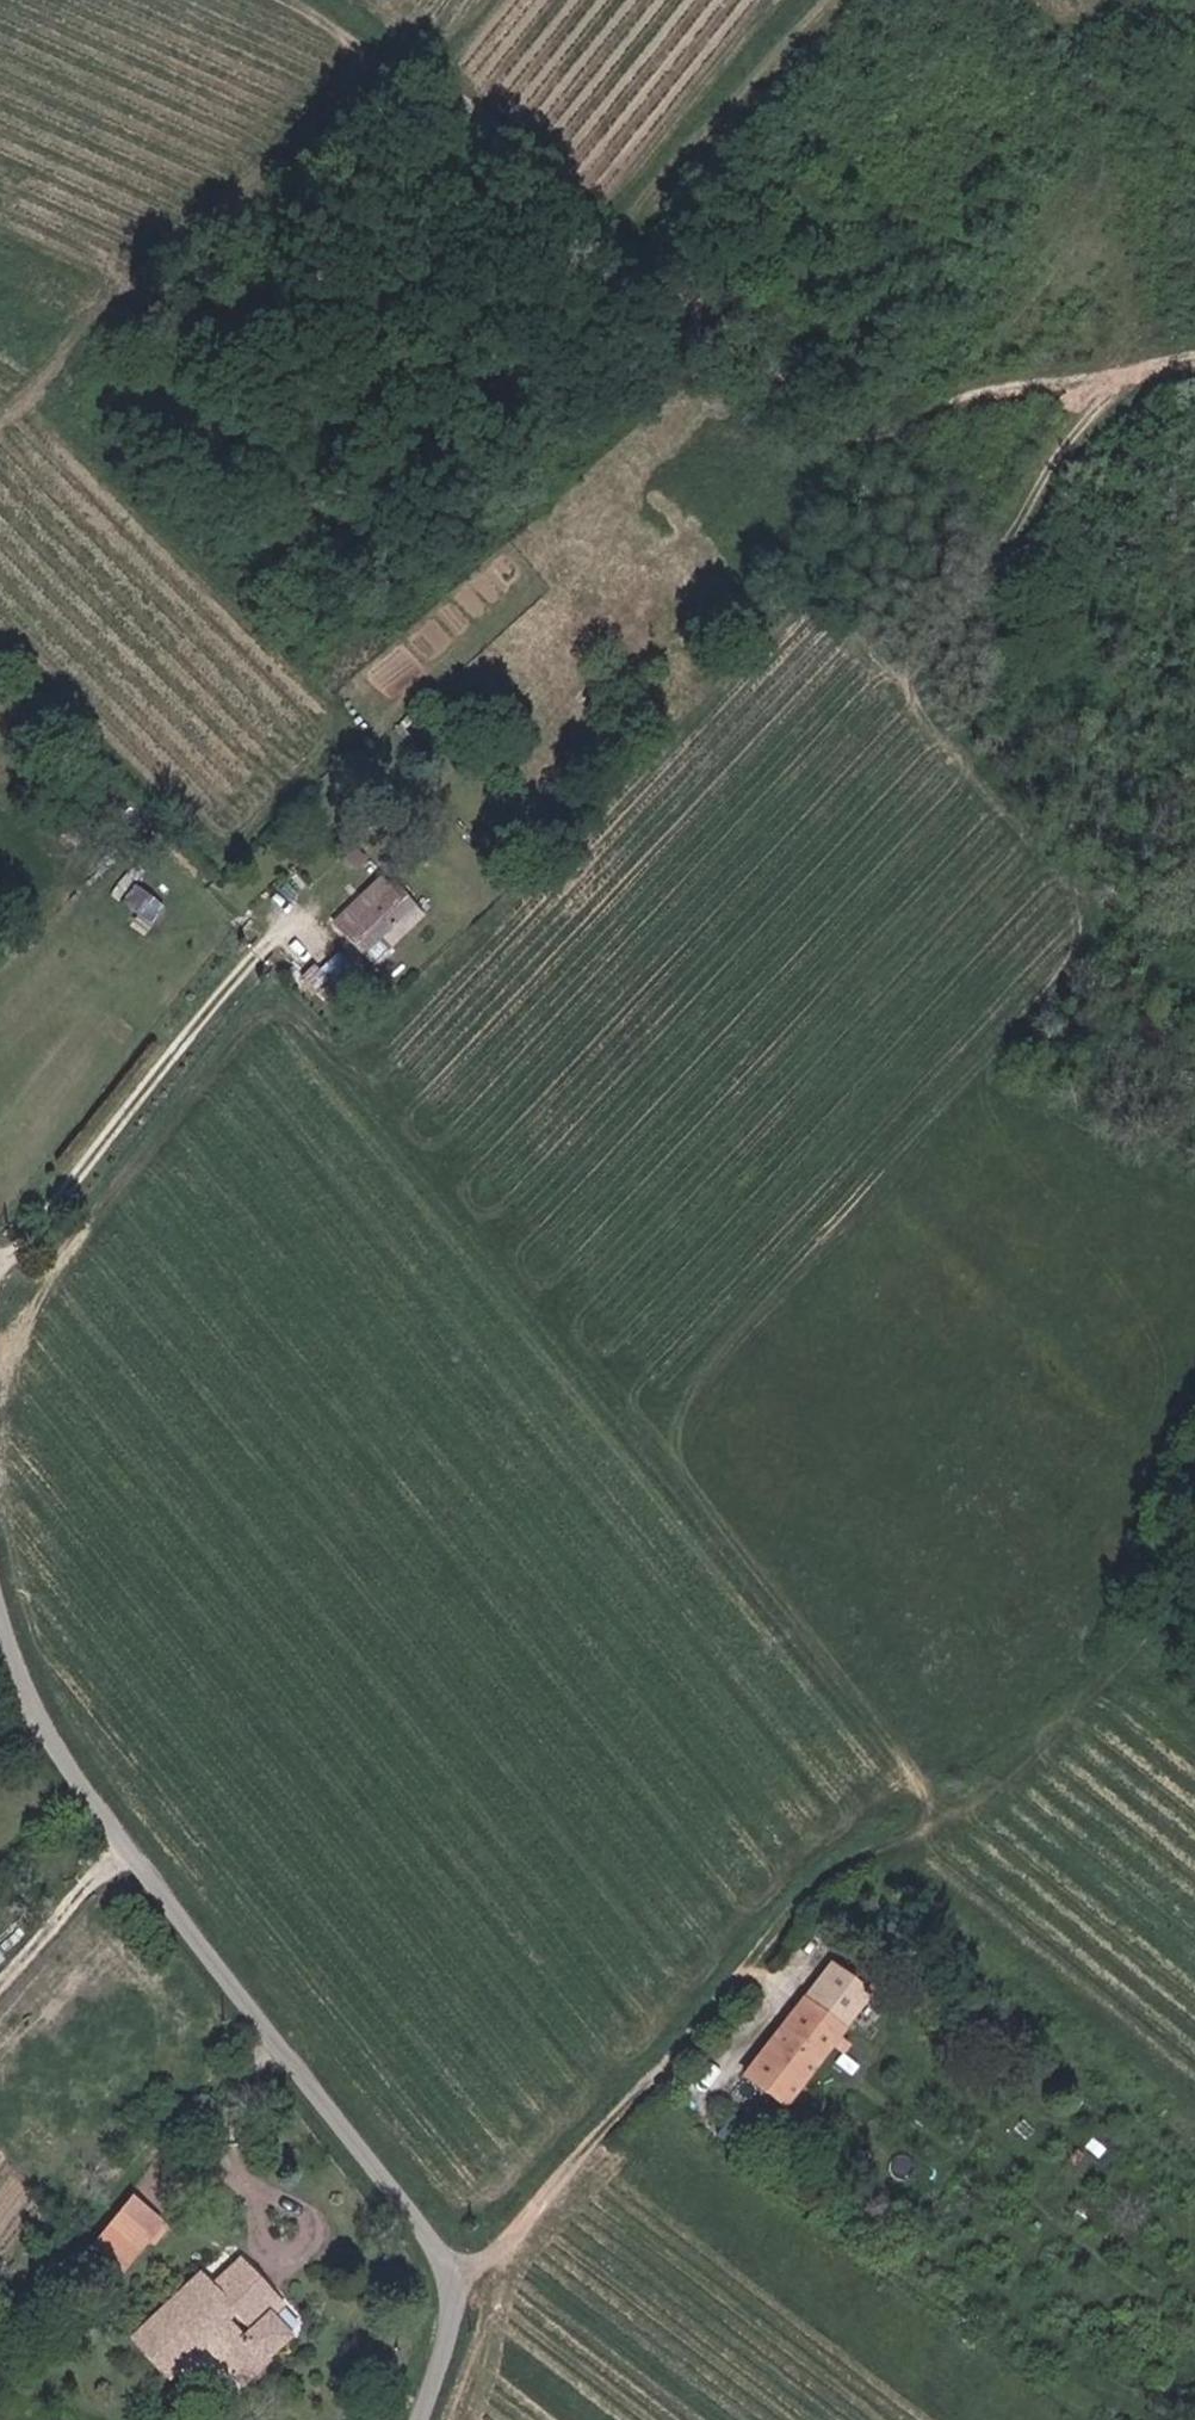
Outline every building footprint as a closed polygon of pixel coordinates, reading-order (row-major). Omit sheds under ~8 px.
[(165,906),(140,888),(128,904),(153,922),(165,906)] [(366,957),(415,908),(398,890),(348,939),(366,957)] [(333,1000),(341,992),(316,966),(307,974),(333,1000)] [(743,2072),(783,2102),(869,1989),(830,1959),(743,2072)] [(74,2266),(107,2294),(169,2224),(136,2195),(74,2266)] [(274,2310),(288,2297),(247,2254),(218,2281),(208,2271),(117,2355),(152,2392),(214,2335),(253,2376),(276,2355),(272,2351),(294,2331),(274,2310)]
